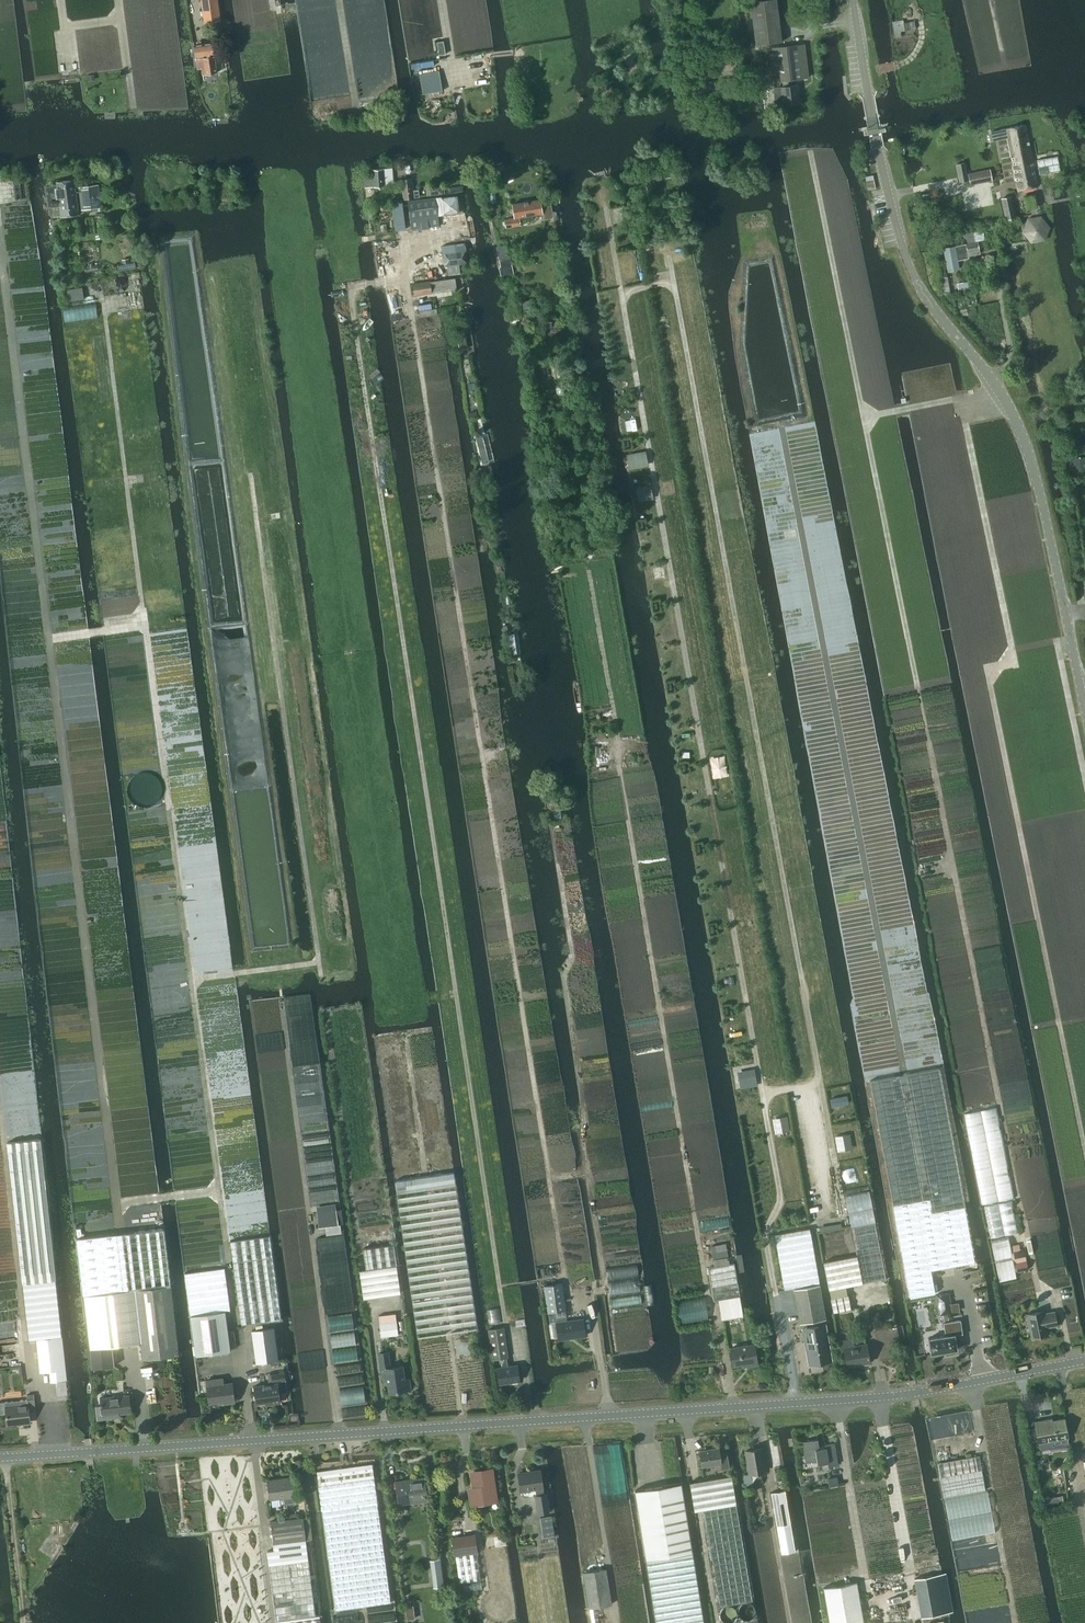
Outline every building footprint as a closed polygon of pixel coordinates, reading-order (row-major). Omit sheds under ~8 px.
[(214,21),(220,20),(217,0),(202,0),(204,15),(213,13),(214,21)] [(756,45),(782,41),(781,32),(777,0),(760,0),(750,1),(756,45)] [(892,21),(894,37),(901,36),(900,31),(915,28),(914,21),(903,23),(903,20),(892,21)] [(443,40),(437,41),(439,54),(445,53),(443,40)] [(196,58),(197,69),(201,69),(203,75),(216,73),(214,56),(213,56),(213,55),(214,55),(212,42),(194,45),(196,57),(197,57),(197,58),(196,58)] [(804,44),(769,48),(773,81),(782,80),(788,80),(808,77),(804,44)] [(419,79),(422,94),(442,91),(439,71),(419,74),(419,75),(419,79)] [(788,80),(782,80),(783,87),(781,87),(783,104),(800,103),(798,85),(788,86),(788,80)] [(166,90),(166,99),(178,98),(178,89),(166,90)] [(991,131),(993,140),(1008,137),(1018,190),(1038,186),(1026,124),(991,131)] [(1037,160),(1040,174),(1060,171),(1058,156),(1037,160)] [(967,173),(964,162),(956,164),(959,182),(969,180),(970,184),(992,180),(989,169),(967,173)] [(365,179),(365,187),(393,185),(392,168),(372,170),(372,178),(365,179)] [(657,170),(635,175),(637,186),(643,184),(643,182),(659,178),(657,170)] [(865,177),(868,189),(875,187),(872,175),(865,177)] [(56,185),(46,187),(48,207),(54,206),(55,215),(60,214),(61,216),(78,214),(74,179),(56,182),(56,185)] [(404,181),(407,198),(416,197),(413,180),(404,181)] [(79,188),(82,209),(101,206),(98,185),(79,188)] [(441,185),(426,188),(427,196),(443,194),(441,185)] [(440,198),(442,215),(458,213),(456,196),(440,198)] [(1001,198),(1005,218),(1015,216),(1011,196),(1001,198)] [(407,201),(411,229),(440,225),(436,197),(407,201)] [(506,227),(521,225),(519,217),(550,212),(549,204),(551,203),(550,198),(540,199),(512,204),(515,217),(505,219),(506,227)] [(392,203),(395,231),(406,229),(403,201),(392,203)] [(1023,232),(1032,243),(1045,240),(1050,228),(1041,217),(1028,219),(1023,232)] [(942,248),(947,272),(959,270),(958,261),(968,258),(968,256),(980,254),(977,242),(976,242),(974,231),(962,234),(963,238),(966,238),(967,243),(942,248)] [(121,242),(122,249),(134,246),(130,233),(123,234),(125,241),(121,242)] [(496,249),(498,258),(507,256),(505,247),(496,249)] [(442,252),(444,268),(447,267),(448,276),(460,274),(459,265),(467,264),(465,249),(442,252)] [(498,259),(500,267),(510,265),(508,257),(498,259)] [(122,259),(123,264),(118,265),(119,269),(119,271),(136,268),(135,266),(135,262),(129,263),(129,258),(122,259)] [(89,265),(84,266),(85,273),(98,271),(97,264),(93,265),(93,263),(88,263),(89,265)] [(941,277),(944,295),(950,294),(947,276),(941,277)] [(101,279),(103,294),(115,293),(112,278),(101,279)] [(413,284),(414,294),(457,289),(455,278),(413,284)] [(957,283),(958,291),(971,288),(970,281),(957,283)] [(65,291),(66,302),(84,299),(82,288),(65,291)] [(952,297),(955,308),(977,303),(974,292),(952,297)] [(528,300),(521,301),(523,309),(532,308),(531,302),(528,300)] [(63,308),(65,323),(97,317),(94,303),(63,308)] [(419,311),(420,317),(437,314),(436,308),(419,311)] [(959,310),(961,316),(968,315),(967,308),(959,310)] [(470,329),(469,324),(456,326),(461,351),(468,349),(464,330),(470,329)] [(477,439),(483,462),(488,461),(482,437),(477,439)] [(1084,456),(1073,458),(1075,475),(1084,474),(1084,458),(1084,456)] [(568,520),(574,515),(568,508),(562,512),(568,520)] [(506,635),(508,650),(514,650),(512,634),(506,635)] [(551,800),(554,818),(561,817),(558,799),(551,800)] [(901,1075),(870,1081),(906,1274),(910,1300),(936,1295),(931,1270),(974,1262),(939,1068),(907,1074),(901,1075)] [(757,1085),(754,1070),(741,1072),(744,1088),(757,1085)] [(846,1096),(830,1099),(831,1106),(847,1103),(847,1102),(847,1101),(847,1097),(846,1097),(846,1096)] [(7,1142),(29,1339),(37,1338),(37,1339),(59,1336),(62,1336),(56,1279),(41,1138),(7,1142)] [(452,1167),(394,1176),(418,1338),(476,1329),(452,1167)] [(317,1212),(319,1227),(338,1225),(335,1210),(317,1212)] [(699,1222),(700,1230),(728,1226),(727,1218),(699,1222)] [(851,1257),(824,1262),(834,1313),(851,1310),(847,1287),(856,1286),(886,1280),(874,1222),(851,1227),(857,1256),(856,1256),(851,1257)] [(178,1353),(162,1227),(76,1238),(92,1368),(115,1365),(112,1345),(141,1341),(143,1358),(178,1353)] [(784,1290),(794,1289),(820,1284),(810,1228),(775,1234),(784,1290)] [(243,1324),(282,1319),(271,1235),(231,1240),(243,1324)] [(362,1247),(365,1268),(359,1269),(363,1298),(400,1292),(393,1243),(362,1247)] [(1013,1252),(1011,1252),(1015,1272),(1028,1269),(1024,1250),(1020,1251),(1019,1244),(1012,1246),(1013,1252)] [(714,1301),(719,1301),(740,1296),(734,1263),(708,1268),(714,1301)] [(184,1273),(189,1315),(230,1310),(225,1268),(184,1273)] [(544,1286),(547,1312),(565,1310),(561,1283),(544,1286)] [(820,1284),(794,1289),(800,1323),(826,1319),(820,1284)] [(946,1304),(950,1304),(948,1293),(937,1295),(940,1314),(947,1313),(946,1304)] [(676,1300),(680,1326),(709,1321),(704,1295),(676,1300)] [(740,1296),(719,1301),(722,1320),(744,1316),(740,1296)] [(191,1316),(196,1356),(230,1352),(225,1311),(191,1316)] [(1027,1314),(1032,1337),(1048,1334),(1046,1327),(1057,1325),(1054,1312),(1044,1314),(1043,1311),(1027,1314)] [(395,1312),(378,1315),(382,1337),(385,1336),(386,1338),(391,1337),(390,1335),(398,1334),(395,1312)] [(555,1323),(558,1339),(584,1335),(582,1318),(555,1323)] [(928,1338),(931,1354),(957,1349),(954,1335),(963,1333),(960,1319),(943,1322),(945,1335),(928,1338)] [(809,1341),(807,1341),(806,1341),(810,1361),(830,1358),(824,1325),(806,1328),(807,1331),(809,1341)] [(501,1366),(496,1367),(498,1383),(519,1380),(517,1364),(507,1365),(506,1357),(507,1357),(503,1326),(488,1328),(492,1359),(500,1358),(501,1366)] [(252,1329),(256,1363),(278,1361),(274,1327),(252,1329)] [(62,1368),(59,1336),(37,1339),(41,1371),(50,1370),(51,1381),(67,1380),(65,1368),(62,1368)] [(454,1338),(456,1353),(474,1351),(472,1336),(454,1338)] [(854,1346),(853,1337),(839,1340),(841,1351),(844,1351),(847,1367),(870,1363),(866,1344),(854,1346)] [(731,1348),(734,1365),(747,1363),(748,1365),(758,1364),(755,1344),(731,1348)] [(391,1366),(389,1352),(379,1354),(381,1368),(383,1379),(387,1378),(389,1392),(410,1388),(408,1378),(404,1379),(402,1365),(391,1366)] [(336,1367),(338,1374),(361,1371),(360,1363),(336,1367)] [(270,1385),(255,1387),(257,1403),(270,1401),(271,1403),(280,1402),(279,1394),(287,1393),(284,1373),(269,1375),(270,1385)] [(338,1378),(339,1385),(362,1382),(361,1374),(338,1378)] [(224,1383),(223,1378),(207,1380),(208,1385),(210,1403),(225,1401),(225,1403),(235,1402),(233,1382),(224,1383)] [(340,1390),(342,1405),(365,1402),(363,1387),(340,1390)] [(101,1405),(97,1405),(98,1418),(113,1416),(113,1413),(132,1411),(129,1394),(101,1397),(101,1402),(101,1405)] [(5,1401),(6,1406),(8,1424),(30,1422),(29,1411),(36,1410),(34,1398),(27,1399),(5,1401)] [(1033,1430),(1032,1430),(1033,1438),(1034,1438),(1037,1437),(1038,1439),(1038,1442),(1039,1442),(1040,1449),(1068,1444),(1067,1437),(1064,1418),(1052,1421),(1045,1422),(1044,1420),(1035,1422),(1035,1426),(1036,1429),(1033,1430)] [(820,1448),(818,1439),(803,1442),(804,1451),(806,1451),(808,1463),(817,1462),(818,1464),(821,1464),(823,1471),(829,1470),(829,1467),(838,1465),(834,1443),(825,1444),(825,1447),(820,1448)] [(719,1448),(699,1451),(702,1467),(722,1463),(722,1468),(729,1467),(726,1452),(720,1453),(719,1448)] [(745,1451),(749,1474),(765,1471),(763,1458),(761,1449),(745,1451)] [(938,1463),(945,1498),(985,1490),(979,1455),(938,1463)] [(317,1470),(336,1610),(391,1602),(371,1463),(317,1470)] [(469,1489),(471,1500),(490,1498),(491,1506),(496,1505),(491,1469),(472,1472),(474,1489),(469,1489)] [(534,1495),(537,1513),(549,1511),(546,1493),(543,1493),(540,1469),(518,1472),(521,1490),(535,1488),(536,1495),(534,1495)] [(731,1476),(689,1483),(694,1511),(703,1510),(720,1607),(753,1601),(731,1476)] [(268,1480),(270,1498),(270,1499),(293,1495),(290,1477),(268,1480)] [(395,1481),(398,1503),(427,1499),(424,1477),(395,1481)] [(828,1479),(829,1487),(838,1485),(836,1477),(828,1479)] [(635,1489),(656,1622),(703,1622),(681,1482),(635,1489)] [(771,1493),(777,1528),(781,1552),(795,1550),(790,1525),(784,1491),(771,1493)] [(1044,1510),(1057,1507),(1055,1498),(1042,1500),(1044,1510)] [(27,1506),(19,1506),(20,1528),(29,1528),(27,1506)] [(540,1517),(542,1537),(553,1536),(551,1516),(540,1517)] [(270,1521),(274,1550),(306,1545),(302,1517),(270,1521)] [(51,1525),(52,1537),(63,1536),(62,1524),(51,1525)] [(453,1539),(459,1583),(481,1580),(474,1536),(453,1539)] [(316,1615),(306,1545),(274,1550),(267,1551),(276,1620),(316,1615)] [(431,1559),(434,1578),(444,1577),(441,1558),(431,1559)] [(583,1573),(590,1609),(596,1607),(612,1605),(605,1570),(583,1573)] [(915,1579),(922,1618),(949,1613),(942,1574),(915,1579)] [(824,1587),(824,1588),(830,1622),(863,1622),(856,1582),(835,1585),(824,1587)] [(590,1609),(592,1622),(599,1622),(596,1607),(590,1609)]
